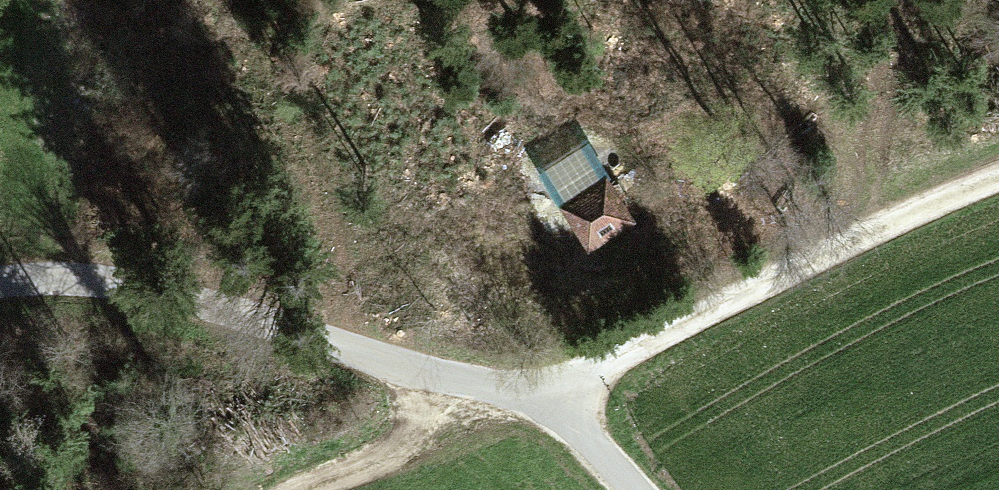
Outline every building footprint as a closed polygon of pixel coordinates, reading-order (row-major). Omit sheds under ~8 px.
[(625,220),(587,158),(547,183),(585,245),(625,220)]
